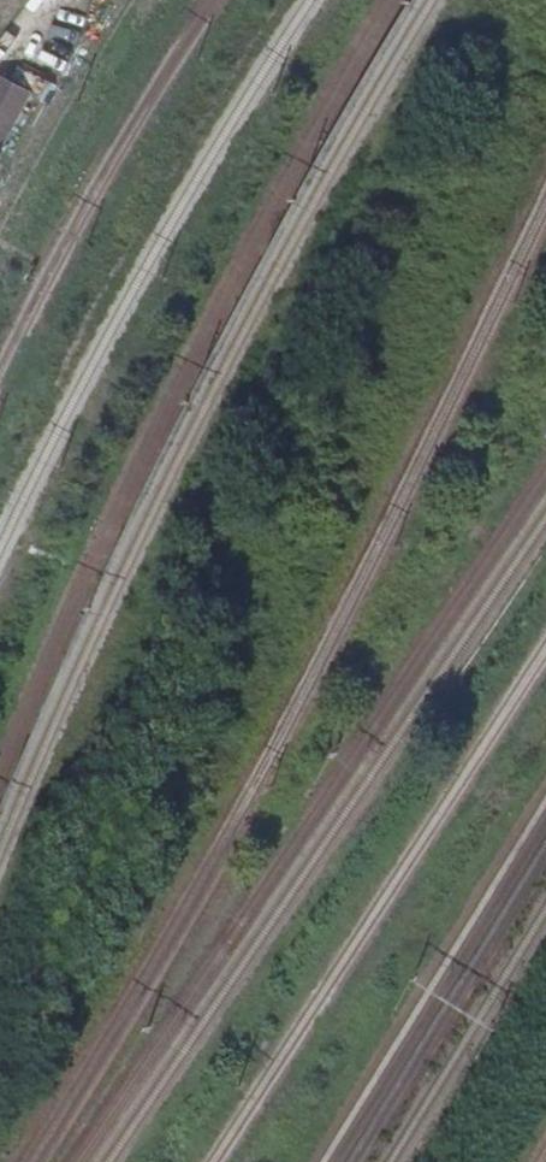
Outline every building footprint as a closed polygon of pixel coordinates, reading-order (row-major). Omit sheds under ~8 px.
[(7,155),(32,85),(0,73),(0,153),(7,155)]
